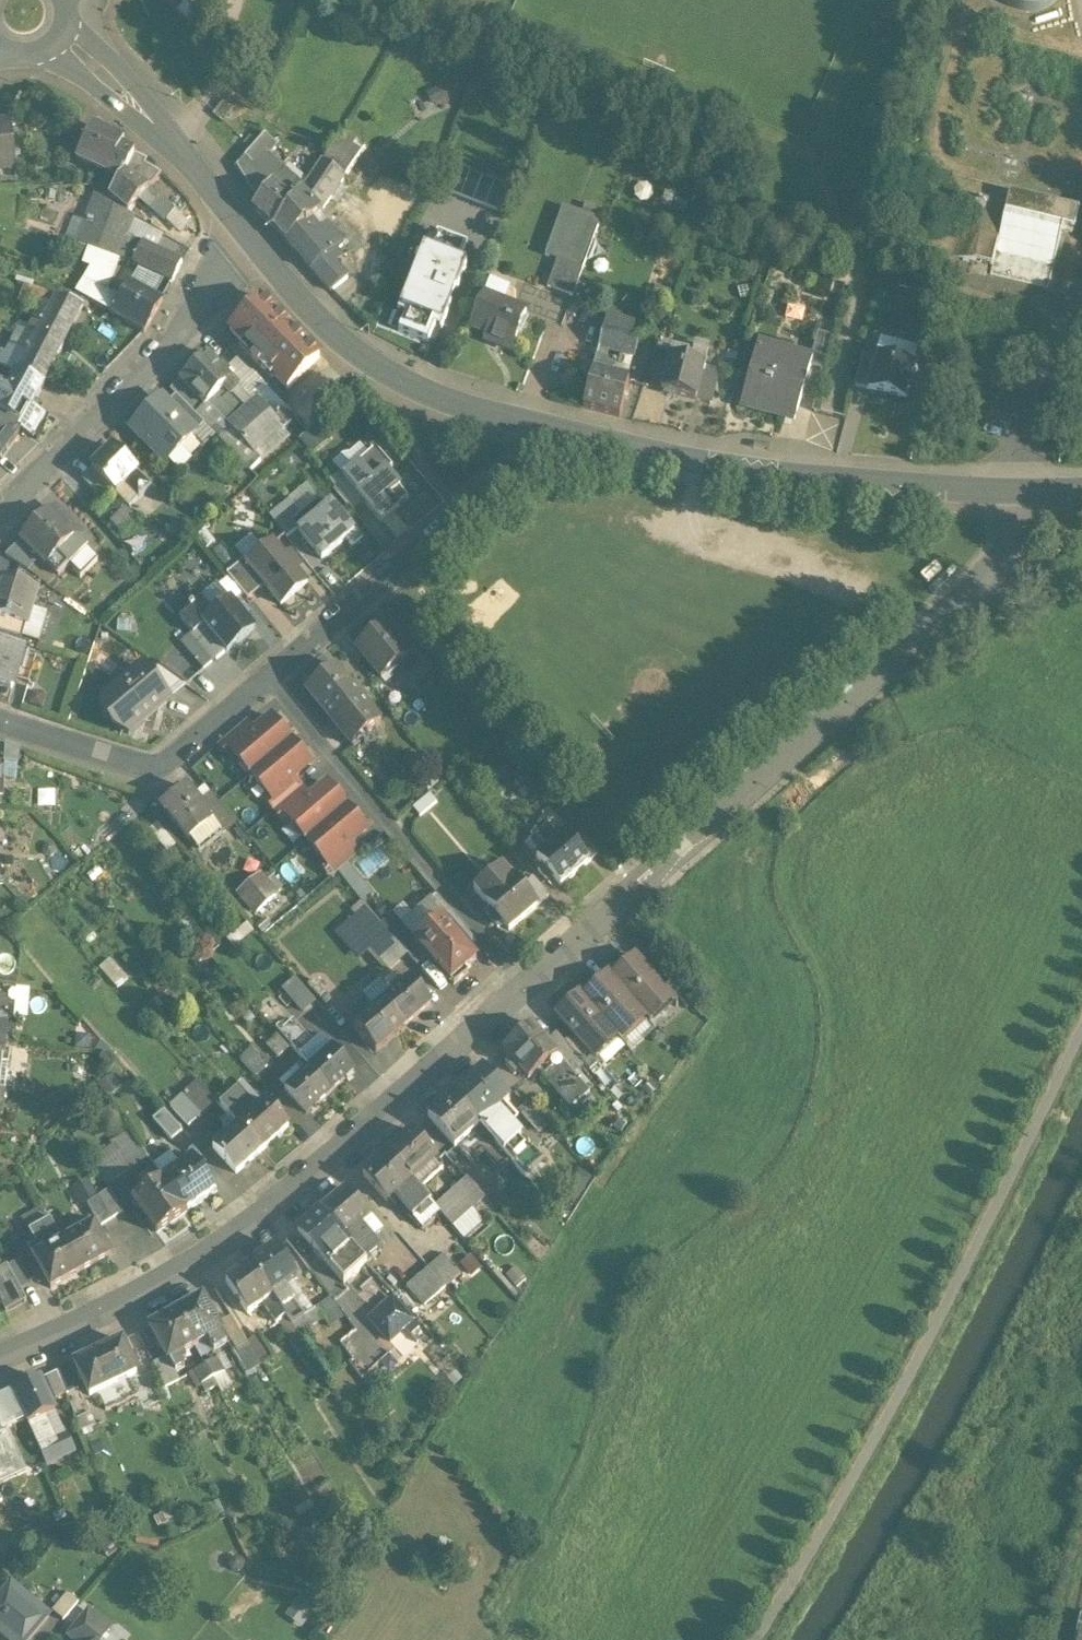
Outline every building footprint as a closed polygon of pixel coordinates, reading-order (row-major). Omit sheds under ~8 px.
[(177,9),(183,0),(165,0),(177,9)] [(184,0),(183,0),(177,9),(199,24),(205,16),(184,0)] [(359,10),(364,0),(341,0),(359,10)] [(1004,7),(1020,13),(1035,13),(1049,7),(1056,0),(997,0),(1004,7)] [(234,107),(226,101),(214,115),(222,122),(234,107)] [(0,122),(0,170),(1,170),(1,165),(14,164),(10,121),(0,122)] [(92,125),(76,157),(108,174),(121,147),(124,142),(92,125)] [(343,130),(342,129),(322,163),(344,178),(366,147),(345,132),(346,131),(344,129),(343,130)] [(253,148),(236,168),(243,180),(266,156),(275,146),(264,136),(261,139),(253,148)] [(121,147),(108,174),(119,180),(124,172),(134,154),(121,147)] [(147,161),(134,154),(124,172),(149,188),(161,174),(145,166),(147,161)] [(283,171),(266,156),(243,180),(258,203),(252,211),(274,230),(304,188),(284,170),(283,171)] [(304,188),(274,230),(285,242),(285,243),(311,272),(335,251),(343,245),(318,215),(344,178),(322,163),(321,162),(304,188)] [(437,187),(498,211),(507,187),(446,163),(437,187)] [(149,188),(124,172),(119,180),(108,196),(126,212),(143,194),(149,188)] [(173,211),(149,188),(143,194),(153,202),(149,207),(166,220),(173,211)] [(123,216),(96,193),(77,243),(81,244),(89,247),(112,255),(122,234),(125,236),(131,221),(123,216)] [(1066,211),(1008,197),(998,239),(992,267),(989,276),(1047,290),(1060,236),(1066,211)] [(600,220),(562,207),(544,256),(557,260),(582,270),(600,220)] [(189,226),(173,211),(166,220),(183,233),(189,226)] [(1078,213),(1066,211),(1060,236),(1071,239),(1072,232),(1073,232),(1078,213)] [(125,236),(122,234),(112,255),(118,258),(119,256),(140,266),(172,281),(181,263),(125,236)] [(467,245),(437,234),(431,250),(423,247),(397,314),(405,316),(399,332),(428,344),(435,328),(441,331),(467,264),(461,262),(467,245)] [(998,239),(979,235),(973,262),(992,267),(998,239)] [(89,247),(81,244),(77,255),(85,257),(89,247)] [(112,255),(89,247),(85,257),(84,262),(92,266),(84,279),(104,291),(118,258),(112,255)] [(335,251),(311,272),(330,294),(347,279),(333,263),(336,260),(335,258),(339,255),(335,251)] [(582,270),(557,260),(547,287),(572,297),(582,270)] [(140,266),(130,282),(161,301),(172,281),(140,266)] [(161,301),(130,282),(119,300),(104,291),(84,279),(76,292),(144,332),(161,301)] [(512,292),(488,282),(483,297),(507,306),(510,298),(512,292)] [(48,293),(25,284),(18,297),(37,306),(42,305),(48,293)] [(83,297),(62,288),(58,297),(77,303),(83,297)] [(58,297),(56,296),(43,320),(17,368),(42,382),(82,306),(77,303),(58,297)] [(507,306),(483,297),(470,329),(486,335),(484,339),(511,350),(526,313),(507,306)] [(262,301),(230,332),(287,391),(319,360),(262,301)] [(20,321),(4,349),(0,348),(0,360),(16,368),(17,368),(43,320),(41,320),(40,321),(33,318),(29,325),(20,321)] [(639,339),(603,330),(598,349),(634,358),(639,339)] [(831,338),(817,334),(810,359),(812,360),(810,369),(822,372),(831,338)] [(810,359),(781,351),(777,364),(755,358),(759,345),(757,344),(739,408),(769,416),(771,408),(796,415),(810,369),(812,360),(810,359)] [(708,350),(694,346),(691,357),(687,356),(686,363),(704,368),(708,350)] [(687,356),(671,352),(660,393),(695,402),(703,369),(704,368),(686,363),(687,356)] [(916,358),(898,353),(895,362),(913,366),(916,358)] [(224,374),(206,355),(179,380),(203,406),(204,407),(222,389),(230,397),(233,395),(239,389),(224,374)] [(895,362),(876,357),(873,368),(867,391),(905,401),(909,385),(915,387),(920,368),(913,366),(895,362)] [(615,365),(595,360),(592,374),(623,382),(625,375),(614,372),(615,365)] [(238,361),(224,374),(239,389),(233,395),(248,411),(259,400),(253,395),(262,386),(238,361)] [(860,364),(854,387),(867,391),(873,368),(860,364)] [(17,368),(16,368),(7,385),(16,390),(18,386),(34,395),(43,383),(17,368)] [(718,372),(703,369),(695,402),(709,405),(709,406),(710,406),(718,372)] [(623,382),(592,374),(583,410),(619,419),(628,383),(623,382)] [(203,406),(179,380),(170,389),(176,395),(195,414),(203,406)] [(0,381),(0,409),(11,415),(20,398),(31,404),(31,403),(34,395),(18,386),(16,390),(7,385),(0,381)] [(233,395),(230,397),(222,389),(204,407),(203,406),(195,414),(204,424),(250,471),(260,462),(252,453),(280,428),(283,431),(292,423),(284,414),(287,412),(262,386),(253,395),(259,400),(248,411),(233,395)] [(195,414),(176,395),(166,404),(195,433),(204,424),(195,414)] [(20,398),(11,415),(0,409),(0,415),(20,426),(31,433),(44,410),(31,403),(31,404),(20,398)] [(166,404),(166,403),(159,410),(149,411),(131,428),(165,463),(195,434),(166,404)] [(822,407),(814,405),(811,413),(820,416),(822,407)] [(20,426),(0,415),(0,453),(20,426)] [(148,486),(110,447),(89,467),(106,484),(114,492),(124,483),(137,497),(148,486)] [(344,477),(343,478),(362,503),(380,523),(390,515),(407,501),(385,474),(391,470),(376,451),(344,477)] [(106,484),(89,467),(80,476),(97,493),(106,484)] [(362,503),(343,478),(344,477),(340,473),(329,482),(353,511),(362,503)] [(288,500),(269,516),(286,537),(296,529),(290,522),(299,514),(288,500)] [(122,505),(108,519),(119,530),(133,516),(122,505)] [(55,507),(50,511),(48,509),(20,536),(21,537),(37,555),(45,562),(46,561),(57,551),(73,535),(72,533),(76,529),(55,507)] [(331,507),(299,533),(321,560),(346,540),(352,548),(363,538),(352,525),(348,528),(331,507)] [(390,515),(380,523),(397,544),(407,535),(390,515)] [(73,535),(57,551),(68,562),(68,563),(79,575),(96,558),(73,535)] [(37,555),(21,537),(6,551),(26,566),(37,555)] [(247,563),(246,564),(264,586),(280,605),(307,584),(295,569),(300,565),(291,553),(285,558),(273,542),(247,563)] [(68,562),(57,551),(46,561),(57,573),(68,563),(68,562)] [(264,586),(246,564),(247,563),(245,560),(227,575),(247,599),(264,586)] [(8,617),(24,622),(28,608),(35,586),(14,580),(15,575),(9,574),(8,578),(0,576),(0,615),(8,617)] [(200,599),(180,616),(193,631),(203,624),(225,650),(253,627),(229,599),(212,614),(200,599)] [(42,612),(28,608),(24,622),(38,626),(42,612)] [(225,650),(203,624),(193,631),(215,658),(225,650)] [(384,625),(355,648),(380,679),(408,655),(384,625)] [(0,629),(0,643),(17,648),(21,635),(4,630),(0,629)] [(215,658),(193,631),(184,639),(206,665),(215,658)] [(11,686),(15,674),(23,649),(17,648),(0,643),(0,683),(11,686)] [(23,649),(15,674),(27,677),(34,653),(23,649)] [(159,663),(147,655),(144,659),(155,667),(159,663)] [(184,670),(168,658),(163,666),(178,677),(184,670)] [(163,666),(159,663),(155,667),(147,674),(167,699),(186,683),(178,677),(163,666)] [(333,665),(305,689),(351,746),(380,722),(333,665)] [(141,667),(106,696),(133,727),(134,727),(134,726),(141,720),(141,721),(143,720),(142,719),(166,699),(166,700),(167,699),(147,674),(141,667)] [(310,763),(271,717),(253,732),(254,733),(233,752),(269,794),(290,776),(292,778),(310,763)] [(244,721),(219,742),(229,754),(233,752),(254,733),(253,732),(244,721)] [(19,745),(5,739),(2,773),(3,774),(14,775),(19,745)] [(269,794),(266,797),(275,809),(300,788),(292,778),(290,776),(269,794)] [(327,783),(309,798),(310,800),(289,818),(325,861),(346,842),(348,844),(365,829),(327,783)] [(213,820),(186,785),(161,805),(189,839),(190,838),(212,821),(213,820)] [(300,788),(275,809),(285,821),(289,818),(310,800),(309,798),(300,788)] [(212,821),(190,838),(196,846),(218,829),(212,821)] [(551,847),(536,860),(536,861),(542,867),(537,871),(547,882),(551,878),(560,889),(588,864),(572,846),(564,836),(563,837),(552,825),(540,835),(551,847)] [(537,832),(530,838),(533,841),(523,849),(534,862),(536,861),(536,860),(551,847),(540,835),(537,832)] [(599,856),(583,837),(572,846),(588,864),(593,861),(599,856)] [(325,861),(321,863),(332,876),(357,855),(348,844),(346,842),(325,861)] [(515,875),(502,860),(497,864),(501,868),(511,879),(515,875)] [(501,868),(474,891),(490,911),(486,915),(495,926),(496,925),(500,922),(509,932),(537,908),(521,889),(513,880),(512,881),(511,879),(501,868)] [(261,877),(242,893),(256,910),(275,894),(261,877)] [(532,879),(521,889),(537,908),(548,898),(532,879)] [(375,880),(360,892),(367,902),(382,890),(375,880)] [(434,895),(427,902),(441,918),(449,911),(434,895)] [(366,907),(347,923),(362,941),(381,925),(366,907)] [(417,942),(416,943),(428,956),(428,957),(434,951),(431,948),(444,936),(447,940),(454,935),(455,935),(443,920),(417,942)] [(381,925),(362,941),(370,950),(388,933),(381,925)] [(417,942),(405,929),(393,939),(406,954),(417,966),(428,956),(416,943),(417,942)] [(393,939),(388,933),(370,950),(382,964),(379,966),(383,971),(386,969),(388,971),(406,954),(393,939)] [(444,936),(431,948),(434,951),(428,957),(453,986),(467,974),(464,970),(476,960),(455,935),(454,935),(447,940),(444,936)] [(650,979),(634,961),(612,980),(647,1021),(651,1025),(673,1005),(672,1004),(650,979)] [(683,995),(660,970),(650,979),(672,1004),(683,995)] [(612,980),(609,977),(582,1000),(618,1041),(621,1044),(647,1021),(612,980)] [(410,981),(401,988),(396,981),(376,997),(404,1029),(431,1006),(410,981)] [(8,1020),(12,987),(0,986),(0,1020),(8,1020)] [(376,997),(373,992),(364,998),(374,1010),(354,1027),(375,1053),(404,1029),(376,997)] [(582,1000),(579,997),(556,1018),(572,1036),(591,1058),(595,1062),(618,1041),(582,1000)] [(301,1036),(289,1024),(279,1033),(290,1046),(301,1036)] [(545,1045),(531,1028),(503,1053),(527,1081),(555,1056),(545,1045)] [(279,1033),(267,1043),(279,1056),(290,1046),(279,1033)] [(301,1036),(290,1046),(302,1059),(315,1048),(303,1035),(301,1036)] [(563,1044),(555,1036),(545,1045),(555,1056),(561,1062),(564,1066),(574,1057),(563,1044)] [(591,1058),(572,1036),(563,1044),(574,1057),(582,1066),(591,1058)] [(315,1048),(302,1059),(309,1067),(331,1092),(354,1072),(332,1047),(331,1047),(324,1040),(315,1048)] [(267,1066),(251,1047),(240,1058),(256,1076),(267,1066)] [(309,1067),(302,1059),(297,1063),(304,1071),(309,1067)] [(561,1062),(544,1077),(572,1109),(582,1101),(589,1094),(564,1066),(561,1062)] [(304,1071),(297,1063),(279,1079),(286,1087),(284,1089),(306,1114),(331,1092),(309,1067),(304,1071)] [(509,1102),(482,1072),(452,1098),(479,1128),(497,1113),(509,1102)] [(216,1100),(197,1079),(181,1093),(200,1114),(216,1100)] [(256,1110),(237,1089),(220,1105),(229,1115),(238,1125),(262,1152),(289,1128),(265,1101),(256,1110)] [(200,1114),(181,1093),(169,1103),(188,1125),(200,1114)] [(452,1098),(428,1119),(454,1150),(461,1144),(479,1128),(452,1098)] [(582,1101),(572,1109),(579,1117),(589,1108),(582,1101)] [(181,1130),(162,1109),(152,1118),(164,1133),(151,1142),(159,1154),(176,1143),(172,1138),(181,1130)] [(509,1127),(497,1113),(479,1128),(492,1143),(502,1153),(502,1154),(520,1139),(509,1127)] [(238,1125),(229,1115),(221,1122),(230,1132),(238,1125)] [(97,1116),(88,1123),(95,1131),(103,1125),(97,1116)] [(230,1132),(212,1148),(236,1175),(262,1152),(238,1125),(230,1132)] [(520,1139),(502,1154),(509,1162),(512,1165),(532,1148),(511,1125),(509,1127),(520,1139)] [(479,1128),(461,1144),(475,1159),(484,1152),(483,1151),(492,1143),(479,1128)] [(125,1132),(111,1141),(113,1145),(90,1160),(105,1183),(129,1167),(127,1163),(139,1155),(125,1132)] [(437,1162),(411,1133),(387,1155),(411,1183),(412,1184),(437,1162)] [(159,1154),(151,1142),(141,1149),(163,1179),(172,1172),(159,1154)] [(492,1143),(483,1151),(484,1152),(493,1162),(502,1153),(492,1143)] [(502,1154),(502,1153),(493,1162),(500,1170),(509,1162),(502,1154)] [(214,1191),(188,1154),(177,1162),(180,1166),(172,1172),(163,1179),(185,1211),(214,1191)] [(411,1183),(387,1155),(363,1177),(387,1204),(393,1199),(411,1183)] [(461,1173),(429,1203),(440,1215),(445,1221),(477,1191),(461,1173)] [(163,1179),(131,1201),(155,1235),(186,1212),(185,1211),(163,1179)] [(411,1183),(393,1199),(422,1231),(440,1215),(429,1203),(412,1184),(411,1183)] [(346,1191),(320,1212),(346,1241),(360,1228),(371,1218),(346,1191)] [(113,1195),(102,1202),(114,1221),(125,1214),(113,1195)] [(102,1202),(93,1208),(105,1227),(114,1221),(102,1202)] [(346,1241),(320,1212),(297,1232),(343,1284),(367,1264),(366,1264),(346,1241)] [(28,1230),(34,1242),(27,1246),(38,1267),(32,1270),(36,1277),(42,1274),(50,1289),(79,1273),(63,1243),(50,1220),(49,1218),(28,1230)] [(69,1240),(62,1226),(60,1227),(55,1218),(50,1220),(63,1243),(69,1240)] [(69,1240),(63,1243),(79,1273),(110,1256),(102,1242),(107,1239),(104,1233),(99,1235),(94,1226),(93,1227),(88,1218),(77,1224),(82,1233),(69,1240)] [(360,1228),(346,1241),(366,1264),(380,1250),(360,1228)] [(276,1248),(251,1266),(271,1295),(284,1287),(296,1278),(290,1269),(295,1265),(291,1260),(286,1263),(276,1248)] [(443,1254),(428,1268),(445,1286),(460,1274),(443,1254)] [(19,1260),(6,1267),(19,1289),(31,1282),(19,1260)] [(271,1295),(251,1266),(226,1283),(236,1298),(231,1301),(236,1307),(240,1304),(247,1314),(263,1304),(272,1297),(271,1295)] [(6,1267),(0,1271),(0,1300),(5,1314),(26,1302),(19,1289),(6,1267)] [(428,1268),(407,1286),(423,1304),(445,1286),(428,1268)] [(508,1273),(499,1281),(518,1302),(525,1291),(508,1273)] [(284,1287),(271,1295),(272,1297),(280,1309),(293,1300),(284,1287)] [(272,1297),(263,1304),(276,1323),(280,1320),(286,1317),(280,1309),(272,1297)] [(221,1332),(202,1298),(176,1313),(195,1347),(208,1340),(211,1345),(223,1339),(220,1333),(221,1332)] [(303,1315),(291,1324),(297,1333),(337,1307),(330,1298),(303,1315)] [(293,1300),(280,1309),(286,1317),(291,1324),(303,1315),(293,1300)] [(392,1300),(369,1320),(389,1343),(412,1322),(392,1300)] [(176,1313),(148,1328),(168,1362),(169,1361),(173,1367),(186,1359),(183,1354),(195,1347),(176,1313)] [(291,1324),(286,1317),(280,1320),(291,1337),(297,1333),(291,1324)] [(262,1336),(247,1345),(261,1367),(276,1357),(262,1336)] [(137,1375),(122,1342),(98,1354),(113,1386),(129,1379),(137,1375)] [(261,1367),(247,1345),(234,1354),(248,1375),(261,1367)] [(98,1354),(74,1365),(89,1397),(97,1393),(113,1386),(98,1354)] [(216,1359),(205,1365),(213,1378),(223,1372),(216,1359)] [(180,1382),(173,1367),(169,1361),(168,1362),(154,1370),(165,1390),(180,1382)] [(205,1365),(194,1372),(201,1385),(213,1378),(205,1365)] [(79,1389),(68,1367),(57,1373),(67,1395),(79,1389)] [(65,1394),(56,1373),(45,1378),(54,1398),(65,1394)] [(40,1380),(13,1394),(28,1427),(45,1419),(56,1414),(40,1380)] [(45,1419),(28,1427),(46,1466),(75,1453),(66,1434),(54,1439),(45,1419)] [(11,1587),(0,1600),(0,1635),(6,1639),(30,1639),(48,1617),(11,1587)] [(65,1597),(48,1617),(58,1626),(75,1606),(65,1597)] [(68,1635),(74,1639),(101,1639),(110,1629),(88,1611),(68,1635)]
